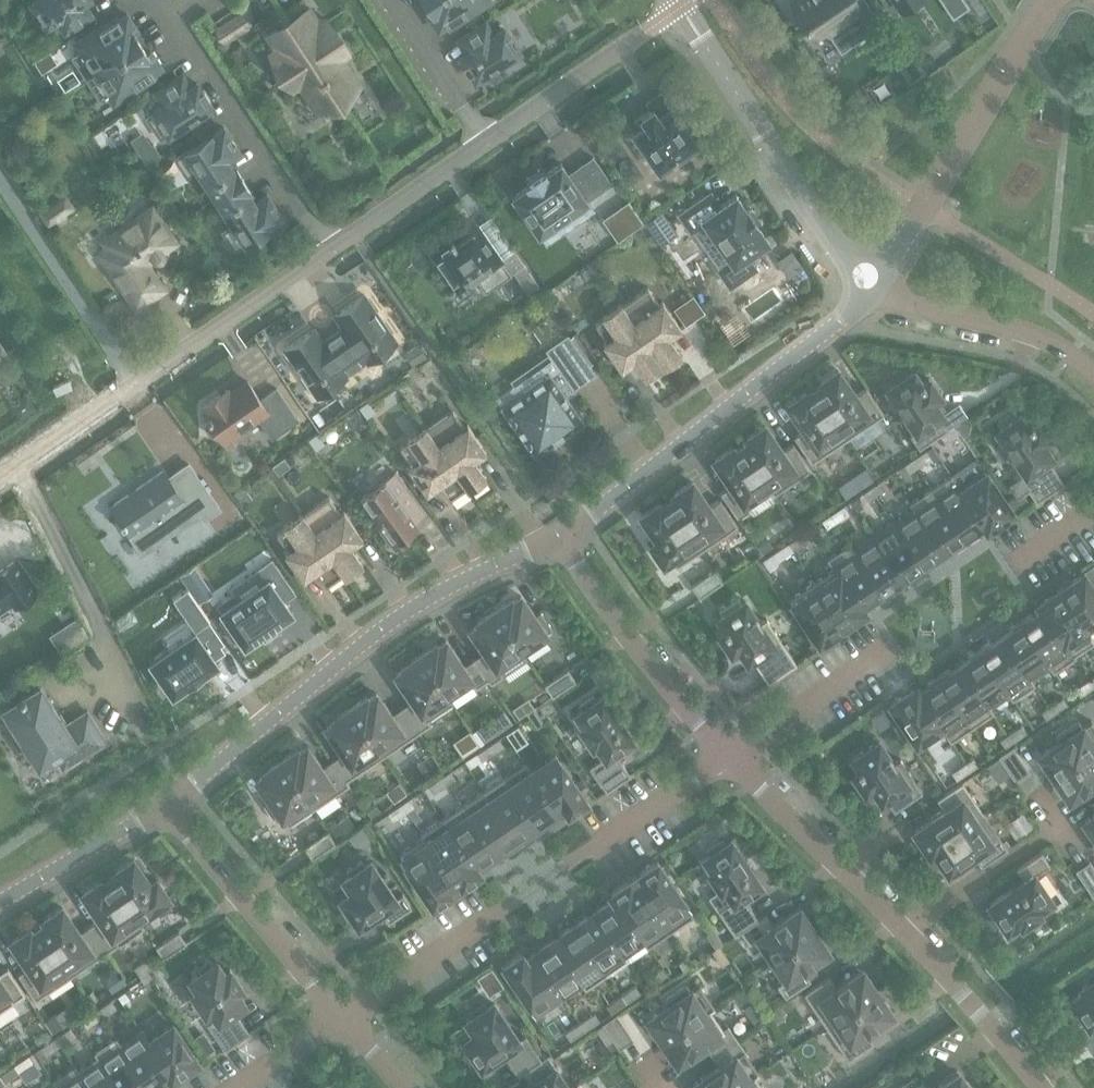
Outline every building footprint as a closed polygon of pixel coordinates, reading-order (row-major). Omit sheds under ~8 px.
[(85,2),(88,0),(36,0),(32,2),(48,26),(58,19),(66,31),(93,14),(85,2)] [(434,9),(428,12),(439,29),(461,15),(463,18),(475,9),(487,0),(428,0),(434,9)] [(793,3),(805,21),(803,22),(806,26),(808,24),(813,33),(824,25),(830,34),(841,49),(867,31),(857,16),(851,7),(856,4),(853,0),(797,0),(793,3)] [(892,12),(910,0),(884,0),(892,12)] [(320,22),(311,8),(290,21),(338,96),(359,82),(343,57),(350,52),(327,17),(320,22)] [(225,44),(249,28),(246,18),(239,12),(214,27),(225,44)] [(82,51),(74,56),(87,77),(139,44),(132,34),(138,30),(127,14),(106,28),(104,25),(91,33),(92,34),(77,43),(82,51)] [(300,84),(317,110),(338,96),(290,21),(269,35),(278,49),(271,53),(294,88),(300,84)] [(489,71),(490,72),(500,65),(500,64),(520,51),(504,27),(494,34),(486,22),(459,39),(467,51),(460,55),(465,63),(463,64),(469,73),(471,72),(476,79),(489,71)] [(151,50),(145,54),(139,44),(87,77),(101,98),(109,93),(114,101),(129,91),(129,92),(142,84),(140,81),(161,67),(151,50)] [(911,50),(896,60),(910,81),(925,71),(911,50)] [(157,92),(165,104),(154,111),(155,113),(148,117),(161,137),(168,132),(170,134),(190,121),(191,123),(201,116),(201,114),(213,106),(209,99),(211,97),(205,88),(203,90),(198,82),(191,87),(183,74),(157,92)] [(687,95),(678,81),(666,89),(675,103),(687,95)] [(635,133),(660,168),(696,143),(661,93),(648,102),(652,108),(634,120),(635,122),(642,117),(647,124),(635,133)] [(188,175),(199,168),(217,196),(244,179),(236,166),(233,168),(227,159),(240,150),(224,127),(211,135),(176,157),(188,175)] [(141,152),(147,161),(160,153),(154,144),(141,152)] [(593,156),(569,173),(561,162),(546,173),(545,171),(528,183),(529,185),(513,195),(539,232),(612,182),(593,156)] [(249,193),(252,191),(244,179),(217,196),(235,224),(224,231),(236,249),(271,226),(270,226),(283,217),(268,193),(255,202),(249,193)] [(720,204),(711,191),(680,213),(692,230),(705,221),(727,254),(731,259),(718,268),(730,285),(756,268),(747,255),(768,240),(749,212),(736,193),(720,204)] [(49,224),(74,208),(66,196),(42,213),(49,224)] [(629,200),(618,207),(633,229),(644,221),(629,200)] [(203,205),(191,213),(197,224),(206,219),(207,211),(203,205)] [(103,246),(98,249),(104,258),(137,306),(164,288),(146,262),(154,257),(155,258),(156,258),(156,259),(157,259),(158,259),(159,259),(160,259),(161,259),(162,258),(163,258),(163,257),(164,257),(164,256),(165,255),(165,254),(165,253),(165,252),(165,251),(165,250),(164,250),(164,249),(176,241),(153,207),(135,219),(133,217),(121,226),(123,227),(109,237),(101,242),(103,246)] [(679,233),(662,210),(646,222),(662,245),(679,233)] [(515,249),(501,259),(478,227),(456,242),(453,237),(433,251),(459,288),(477,276),(487,290),(511,274),(513,272),(528,293),(539,286),(515,249)] [(811,272),(798,281),(803,288),(816,279),(811,272)] [(622,304),(621,302),(620,303),(663,365),(681,352),(669,335),(681,327),(663,300),(659,303),(648,286),(622,304)] [(336,314),(345,327),(334,334),(356,366),(367,359),(368,361),(397,341),(385,325),(386,322),(378,311),(376,311),(364,294),(336,314)] [(685,324),(704,310),(693,294),(674,308),(685,324)] [(662,364),(663,365),(620,303),(602,315),(604,317),(595,323),(607,340),(603,342),(622,368),(634,360),(644,376),(662,364)] [(718,326),(726,336),(740,327),(733,316),(718,326)] [(346,375),(345,374),(356,366),(334,334),(323,342),(314,329),(285,349),(297,365),(296,368),(304,379),(306,379),(318,395),(346,375)] [(497,397),(536,453),(582,420),(561,391),(571,384),(574,388),(595,373),(568,334),(547,349),(560,368),(550,375),(543,365),(497,397)] [(428,354),(421,344),(407,353),(415,364),(428,354)] [(820,381),(823,385),(814,391),(846,439),(884,413),(866,387),(855,394),(853,391),(846,380),(846,381),(838,369),(836,371),(834,372),(824,379),(824,378),(822,379),(822,380),(820,381)] [(919,448),(940,434),(948,429),(939,416),(943,413),(934,400),(941,395),(929,378),(924,381),(922,378),(920,380),(914,370),(888,388),(897,402),(904,412),(916,430),(910,434),(919,448)] [(218,433),(224,440),(258,417),(272,437),(298,419),(277,388),(261,399),(248,381),(230,394),(227,389),(204,405),(207,410),(204,412),(209,419),(205,422),(204,426),(210,434),(215,435),(218,433)] [(846,439),(814,391),(808,394),(806,391),(804,393),(803,392),(802,393),(802,394),(792,401),(792,400),(790,401),(790,402),(788,403),(796,414),(795,414),(803,425),(805,428),(794,436),(811,462),(846,439)] [(359,407),(366,417),(375,411),(368,401),(359,407)] [(1016,408),(997,421),(1001,427),(997,430),(1007,444),(1006,444),(1013,454),(1026,472),(1009,483),(1016,494),(1016,495),(1018,497),(1024,493),(1029,489),(1036,501),(1065,482),(1048,458),(1052,455),(1043,442),(1050,437),(1039,420),(1034,423),(1032,420),(1030,421),(1023,412),(1020,414),(1016,408)] [(427,427),(426,426),(425,426),(469,488),(486,476),(474,458),(486,450),(468,423),(464,426),(453,409),(427,427)] [(358,411),(346,419),(352,427),(358,428),(366,422),(358,411)] [(959,432),(954,424),(948,429),(940,434),(945,441),(959,432)] [(776,493),(811,469),(793,443),(782,450),(780,447),(773,436),(772,436),(765,425),(763,427),(762,426),(761,427),(761,428),(751,434),(749,435),(749,436),(747,437),(749,440),(743,445),(776,493)] [(466,487),(468,489),(469,488),(425,426),(407,438),(408,440),(400,446),(411,463),(408,465),(426,492),(438,483),(449,499),(466,487)] [(317,432),(309,439),(316,448),(325,442),(317,432)] [(768,485),(773,494),(776,493),(743,445),(735,450),(733,447),(731,448),(730,448),(729,449),(719,456),(718,456),(717,457),(715,459),(722,470),(729,481),(730,481),(732,484),(720,492),(738,518),(751,509),(745,501),(768,485)] [(932,445),(926,449),(931,457),(933,460),(939,456),(932,445)] [(931,457),(926,449),(913,458),(918,466),(931,457)] [(242,458),(237,458),(233,463),(234,469),(239,472),(245,471),(248,467),(247,461),(242,458)] [(272,466),(278,475),(290,467),(284,458),(272,466)] [(904,464),(909,472),(918,466),(913,458),(904,464)] [(164,470),(111,506),(132,537),(142,551),(199,511),(203,517),(218,507),(188,463),(168,476),(164,470)] [(832,475),(824,463),(812,471),(820,483),(832,475)] [(1013,511),(982,468),(961,483),(991,528),(993,527),(992,526),(1008,515),(1009,516),(1011,514),(1011,513),(1013,511)] [(408,538),(405,534),(417,525),(413,520),(425,511),(396,471),(363,496),(381,520),(376,523),(394,548),(408,538)] [(960,484),(952,473),(932,487),(967,538),(977,531),(975,528),(983,523),(987,529),(990,527),(991,528),(961,483),(960,484)] [(674,493),(676,496),(672,500),(704,548),(738,525),(720,498),(709,506),(707,503),(700,492),(699,492),(692,481),(690,482),(689,482),(688,483),(688,484),(678,490),(676,491),(676,492),(674,493)] [(883,490),(878,482),(870,487),(875,494),(883,490)] [(244,486),(233,493),(242,505),(252,498),(244,486)] [(863,492),(868,499),(875,494),(870,487),(863,492)] [(967,538),(932,487),(911,501),(944,549),(952,544),(954,547),(967,538)] [(1016,495),(1009,499),(1016,509),(1029,501),(1024,493),(1018,497),(1016,495)] [(303,514),(302,512),(345,574),(363,562),(354,549),(351,544),(363,536),(344,510),(341,512),(329,496),(303,514)] [(856,498),(851,502),(856,511),(862,507),(856,498)] [(671,557),(677,566),(704,548),(672,500),(662,506),(660,503),(658,504),(657,504),(656,505),(646,512),(644,513),(642,515),(650,526),(649,526),(657,537),(657,536),(659,539),(652,544),(653,546),(653,547),(654,548),(655,548),(661,558),(662,560),(664,562),(671,557)] [(909,503),(914,509),(894,522),(924,567),(936,559),(934,556),(944,549),(911,501),(909,503)] [(849,513),(844,505),(828,516),(833,523),(849,513)] [(343,573),(344,575),(345,574),(302,512),(284,525),(285,526),(276,533),(288,549),(285,552),(303,578),(315,569),(326,585),(343,573)] [(822,520),(827,527),(833,523),(828,516),(822,520)] [(924,567),(894,522),(873,537),(901,578),(911,572),(913,575),(924,567)] [(753,540),(762,554),(773,547),(763,533),(753,540)] [(808,540),(803,533),(785,544),(790,552),(808,540)] [(854,549),(850,543),(847,544),(882,596),(895,587),(893,584),(901,578),(873,537),(854,549)] [(773,552),(779,560),(790,552),(785,544),(773,552)] [(827,558),(834,569),(833,569),(863,614),(864,614),(863,613),(866,611),(862,605),(870,600),(872,602),(882,596),(847,544),(827,558)] [(12,602),(15,606),(39,590),(17,558),(0,569),(0,610),(12,602)] [(255,570),(261,579),(263,581),(238,597),(237,596),(235,592),(217,604),(221,609),(222,611),(222,610),(225,615),(220,619),(235,641),(241,637),(244,642),(243,642),(245,644),(246,643),(246,642),(262,631),(263,633),(265,632),(264,630),(273,624),(274,626),(275,625),(274,623),(291,612),(292,611),(291,609),(291,610),(284,599),(295,592),(272,558),(255,570)] [(723,580),(715,568),(691,584),(699,596),(723,580)] [(863,614),(833,569),(812,584),(842,629),(843,628),(842,627),(843,626),(844,627),(846,626),(846,625),(861,614),(862,615),(863,614)] [(1063,585),(1061,586),(1093,634),(1093,586),(1084,572),(1081,574),(1081,572),(1078,574),(1079,575),(1063,586),(1063,585)] [(212,592),(206,584),(192,594),(197,602),(212,592)] [(824,639),(840,628),(841,630),(842,629),(812,584),(790,599),(819,642),(822,641),(823,642),(825,640),(824,639)] [(1041,599),(1040,600),(1076,654),(1093,642),(1093,634),(1061,586),(1060,586),(1061,587),(1060,588),(1059,587),(1057,588),(1058,590),(1042,600),(1041,599)] [(504,601),(505,603),(495,610),(522,649),(524,654),(525,654),(549,637),(546,633),(553,628),(540,610),(534,614),(533,613),(534,613),(528,603),(527,604),(521,595),(513,600),(511,598),(507,601),(506,600),(504,601)] [(722,615),(719,617),(725,627),(723,628),(725,631),(720,635),(732,652),(739,647),(748,660),(752,658),(768,682),(797,663),(766,618),(760,622),(755,613),(754,614),(745,600),(741,602),(737,596),(718,609),(722,615)] [(1034,615),(1032,612),(1021,619),(1056,670),(1076,656),(1075,655),(1076,654),(1040,600),(1039,601),(1040,602),(1037,604),(1041,610),(1034,615)] [(488,678),(491,682),(527,658),(525,654),(524,654),(523,654),(520,650),(522,649),(495,610),(484,616),(483,615),(481,617),(482,618),(478,621),(479,623),(471,629),(477,638),(476,638),(483,647),(488,654),(477,661),(488,678)] [(78,618),(66,627),(76,642),(88,634),(78,618)] [(1008,628),(1010,630),(1002,636),(1034,684),(1035,684),(1031,678),(1049,665),(1053,672),(1056,670),(1021,619),(1008,628)] [(191,681),(199,675),(201,674),(203,673),(202,673),(216,663),(217,663),(218,662),(217,661),(214,657),(225,650),(221,644),(224,641),(210,620),(151,660),(150,661),(151,662),(172,692),(171,692),(172,694),(174,693),(174,692),(188,682),(188,683),(190,682),(191,681)] [(992,643),(991,640),(979,648),(1013,699),(1034,684),(1002,636),(992,643)] [(449,698),(450,698),(473,682),(476,687),(488,679),(491,683),(491,682),(488,678),(477,661),(474,658),(463,665),(458,658),(459,657),(453,648),(452,649),(446,640),(438,645),(436,643),(432,646),(431,645),(429,646),(430,647),(420,654),(449,698)] [(1008,693),(1012,699),(1013,699),(979,648),(967,655),(969,658),(959,665),(992,713),(994,712),(989,705),(1008,693)] [(403,666),(404,668),(396,673),(400,679),(399,679),(405,688),(406,688),(416,702),(405,710),(419,731),(431,723),(428,719),(453,702),(450,698),(449,698),(420,654),(409,661),(408,660),(406,662),(407,663),(403,666)] [(951,670),(949,667),(936,677),(970,728),(992,713),(959,665),(951,670)] [(553,695),(576,679),(568,667),(544,683),(553,695)] [(913,687),(912,686),(911,687),(942,732),(943,731),(950,741),(970,728),(936,677),(926,683),(928,686),(921,691),(916,685),(913,687)] [(1080,696),(1093,686),(1093,680),(1092,677),(1075,688),(1080,696)] [(56,754),(63,765),(67,763),(72,764),(80,759),(81,754),(104,740),(87,713),(65,726),(41,687),(5,709),(18,729),(13,733),(12,736),(18,747),(22,748),(27,744),(40,765),(56,754)] [(893,701),(890,703),(920,747),(942,732),(911,687),(910,688),(911,689),(895,699),(894,698),(892,700),(893,701)] [(359,699),(360,700),(350,707),(383,755),(419,731),(405,710),(399,702),(399,703),(404,710),(393,718),(389,710),(383,701),(376,692),(368,698),(367,696),(363,698),(362,697),(359,699)] [(631,774),(615,751),(632,739),(603,696),(598,699),(598,698),(597,699),(594,695),(579,704),(582,709),(581,710),(577,713),(585,726),(581,728),(593,745),(597,743),(605,755),(590,766),(606,790),(631,774)] [(1068,704),(1063,696),(1049,706),(1054,713),(1068,704)] [(1041,711),(1046,719),(1054,713),(1049,706),(1041,711)] [(339,744),(344,751),(332,759),(349,784),(350,783),(347,780),(383,755),(350,707),(340,714),(339,713),(337,714),(337,715),(333,718),(335,721),(327,726),(333,735),(332,736),(338,745),(339,744)] [(537,727),(544,722),(534,707),(526,713),(537,727)] [(484,742),(513,722),(504,709),(475,729),(484,742)] [(1045,766),(1055,780),(1093,754),(1093,724),(1091,720),(1083,726),(1078,719),(1056,734),(1060,741),(1040,754),(1047,765),(1045,766)] [(1027,732),(1022,724),(1006,735),(1011,742),(1027,732)] [(1000,739),(1005,746),(1011,742),(1006,735),(1000,739)] [(490,755),(504,745),(499,738),(485,747),(490,755)] [(888,753),(888,754),(879,740),(853,757),(859,766),(857,768),(859,771),(854,774),(865,792),(872,787),(882,800),(886,798),(894,810),(923,791),(900,758),(894,762),(888,753)] [(290,752),(291,753),(280,760),(313,808),(349,784),(332,759),(335,763),(324,770),(319,763),(320,763),(314,754),(313,754),(307,745),(299,750),(297,748),(293,751),(292,750),(290,752)] [(477,752),(482,760),(490,755),(485,747),(477,752)] [(1016,779),(1029,771),(1013,747),(1000,756),(1016,779)] [(532,770),(526,761),(525,762),(557,811),(565,806),(569,810),(586,799),(556,754),(532,770)] [(1055,780),(1061,789),(1063,788),(1070,798),(1093,781),(1093,754),(1055,780)] [(978,764),(973,757),(963,764),(968,771),(978,764)] [(282,816),(288,825),(313,808),(280,760),(270,767),(269,765),(267,767),(268,768),(263,771),(265,773),(257,779),(263,788),(262,788),(268,797),(269,797),(270,798),(264,803),(276,821),(282,816)] [(557,811),(525,762),(504,776),(537,825),(557,811)] [(952,771),(957,779),(968,771),(963,764),(952,771)] [(449,783),(456,778),(450,770),(443,775),(449,783)] [(428,784),(433,793),(449,783),(443,775),(428,784)] [(537,825),(504,776),(484,790),(516,838),(537,825)] [(927,849),(928,850),(930,852),(985,814),(965,784),(963,781),(944,794),(937,798),(944,808),(930,818),(931,819),(915,830),(917,833),(916,833),(918,835),(927,848),(927,849)] [(938,785),(931,791),(936,799),(937,798),(944,794),(938,785)] [(516,838),(484,790),(463,804),(496,852),(516,838)] [(372,797),(363,803),(373,817),(381,811),(372,797)] [(407,810),(414,805),(409,798),(402,803),(407,810)] [(388,813),(393,820),(407,810),(402,803),(388,813)] [(496,852),(463,804),(443,818),(478,871),(480,870),(476,865),(496,852)] [(1018,836),(1032,826),(1023,812),(1009,822),(1018,836)] [(337,838),(356,825),(348,814),(329,826),(337,838)] [(982,865),(1008,848),(985,814),(930,852),(930,853),(935,850),(949,871),(960,863),(961,864),(975,855),(982,865)] [(1085,820),(1091,830),(1089,832),(1093,838),(1093,814),(1085,820)] [(478,871),(443,818),(422,832),(458,885),(478,871)] [(336,842),(328,830),(304,846),(312,857),(336,842)] [(400,853),(433,902),(458,885),(422,832),(421,832),(424,837),(400,853)] [(718,910),(735,935),(741,930),(759,918),(743,895),(761,883),(736,847),(731,840),(727,843),(726,843),(725,844),(722,839),(708,849),(711,853),(709,854),(710,855),(705,858),(713,870),(710,872),(722,889),(725,887),(734,900),(718,910)] [(1050,865),(1041,851),(1017,868),(1025,879),(990,903),(993,907),(993,908),(994,909),(989,912),(999,926),(1003,923),(1004,925),(1005,925),(1008,929),(1020,920),(1022,924),(1039,913),(1037,909),(1051,900),(1035,875),(1050,865)] [(116,870),(118,874),(111,879),(143,927),(144,926),(138,917),(169,897),(157,879),(150,883),(134,859),(116,870)] [(359,924),(380,910),(388,922),(412,906),(403,893),(395,898),(371,861),(366,864),(364,865),(361,861),(348,870),(350,874),(349,875),(349,876),(345,879),(353,891),(342,899),(359,924)] [(694,914),(658,861),(633,878),(669,931),(694,914)] [(1093,892),(1093,868),(1089,861),(1077,870),(1093,893),(1093,892)] [(669,931),(633,878),(612,892),(648,945),(669,931)] [(84,892),(101,917),(90,925),(108,951),(143,927),(111,879),(104,884),(101,880),(84,892)] [(611,892),(614,897),(595,910),(627,959),(629,958),(623,949),(641,937),(647,946),(648,945),(612,892),(611,892)] [(44,919),(47,922),(39,927),(72,975),(108,951),(90,925),(79,932),(62,907),(44,919)] [(766,914),(759,918),(741,930),(749,943),(758,937),(772,958),(814,929),(808,919),(809,919),(807,916),(806,917),(800,907),(784,918),(784,917),(774,924),(775,924),(774,925),(766,914)] [(627,959),(595,910),(574,924),(607,973),(627,959)] [(607,973),(574,924),(554,938),(586,987),(607,973)] [(18,973),(36,999),(72,975),(39,927),(32,932),(30,928),(12,940),(29,965),(18,973)] [(714,928),(705,934),(715,948),(719,945),(723,942),(714,928)] [(822,938),(821,938),(814,929),(772,958),(786,978),(777,984),(785,996),(811,979),(803,968),(804,967),(804,968),(814,961),(829,951),(823,941),(824,940),(822,938)] [(164,957),(187,942),(179,930),(156,945),(164,957)] [(586,987),(554,938),(533,952),(563,996),(582,983),(585,987),(586,987)] [(722,965),(729,960),(719,945),(715,948),(711,950),(722,965)] [(505,964),(538,1013),(563,996),(533,952),(525,957),(522,952),(505,964)] [(154,964),(149,956),(134,966),(139,974),(147,969),(154,964)] [(213,963),(210,957),(191,970),(195,975),(191,977),(199,989),(194,992),(206,1011),(211,1007),(218,1017),(209,1024),(225,1048),(249,1032),(233,1009),(245,1001),(237,990),(242,986),(230,968),(225,972),(217,960),(213,963)] [(683,969),(691,964),(686,957),(678,962),(683,969)] [(653,984),(668,974),(663,966),(648,976),(653,984)] [(25,993),(8,967),(0,972),(0,1010),(25,993)] [(144,982),(152,977),(147,969),(139,974),(144,982)] [(829,976),(804,993),(826,1026),(878,991),(871,982),(872,981),(870,978),(869,979),(863,969),(847,980),(847,979),(838,986),(837,987),(829,976)] [(123,974),(109,985),(113,991),(120,985),(128,980),(123,974)] [(1085,1019),(1086,1020),(1087,1020),(1090,1025),(1093,1022),(1093,979),(1082,987),(1084,991),(1072,999),(1075,1003),(1075,1004),(1076,1005),(1071,1008),(1081,1022),(1085,1019)] [(655,1029),(653,1030),(661,1042),(714,1006),(699,984),(691,990),(686,983),(664,999),(668,1005),(648,1018),(655,1029)] [(641,992),(636,985),(621,994),(626,1002),(641,992)] [(885,1000),(884,1000),(878,991),(826,1026),(849,1059),(874,1041),(866,1030),(867,1030),(877,1024),(877,1023),(892,1013),(886,1003),(887,1002),(885,1000)] [(621,994),(606,1005),(611,1012),(626,1002),(621,994)] [(116,1007),(111,999),(96,1010),(102,1016),(116,1007)] [(482,1066),(503,1051),(519,1075),(524,1071),(542,1059),(525,1034),(518,1039),(493,1003),(489,1006),(489,1005),(487,1006),(484,1002),(470,1011),(473,1016),(472,1017),(467,1020),(476,1032),(465,1040),(482,1066)] [(75,1017),(67,1005),(44,1021),(52,1032),(75,1017)] [(710,1010),(715,1007),(714,1006),(661,1042),(669,1053),(671,1052),(677,1062),(705,1043),(713,1054),(736,1039),(728,1026),(724,1029),(710,1010)] [(82,1019),(87,1026),(102,1016),(96,1010),(82,1019)] [(600,1020),(595,1012),(580,1022),(585,1030),(600,1020)] [(632,1038),(617,1015),(604,1023),(614,1038),(619,1047),(632,1038)] [(580,1022),(565,1032),(570,1040),(585,1030),(580,1022)] [(596,1028),(606,1043),(614,1038),(604,1023),(596,1028)] [(149,1040),(143,1031),(142,1032),(173,1078),(198,1061),(173,1024),(149,1040)] [(75,1034),(70,1027),(55,1037),(61,1044),(75,1034)] [(123,1045),(117,1037),(116,1037),(149,1086),(168,1072),(172,1079),(173,1078),(142,1032),(123,1045)] [(207,1035),(197,1041),(206,1053),(215,1047),(207,1035)] [(41,1046),(46,1054),(61,1044),(55,1037),(41,1046)] [(116,1037),(95,1051),(120,1087),(145,1087),(149,1086),(116,1037)] [(758,1072),(736,1039),(713,1054),(720,1066),(693,1084),(695,1087),(734,1087),(758,1072)] [(75,1065),(90,1087),(120,1087),(95,1051),(94,1052),(98,1057),(79,1070),(75,1065)] [(34,1062),(29,1055),(14,1064),(19,1072),(34,1062)] [(579,1083),(578,1082),(569,1087),(547,1055),(542,1059),(524,1071),(532,1083),(524,1087),(571,1087),(579,1083)] [(5,1082),(19,1072),(14,1064),(0,1074),(0,1075),(5,1082)] [(75,1065),(54,1079),(60,1087),(90,1087),(75,1065)] [(759,1073),(758,1072),(734,1087),(763,1087),(755,1075),(759,1073)] [(959,1073),(943,1084),(942,1082),(933,1087),(970,1087),(959,1073)]
